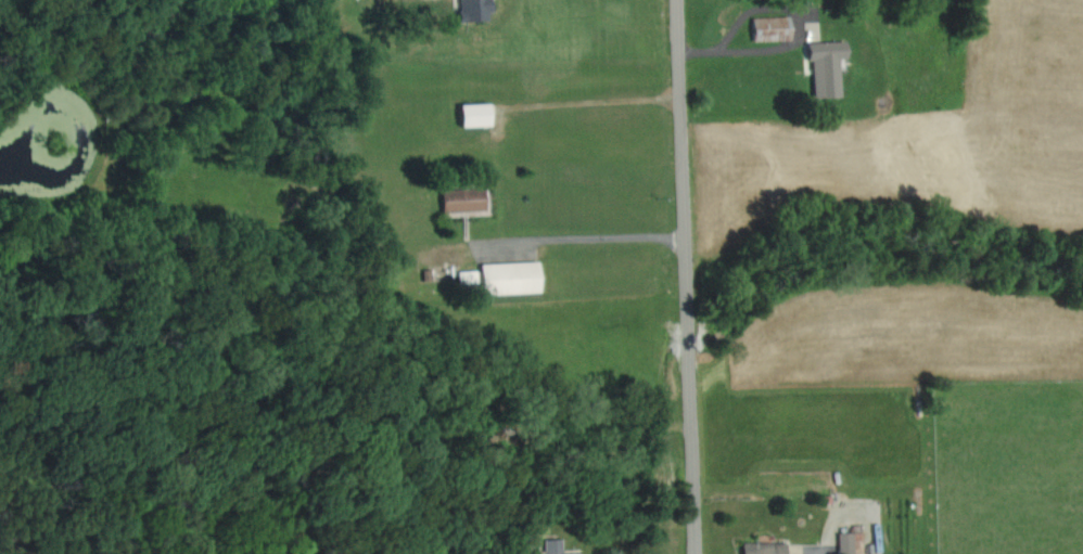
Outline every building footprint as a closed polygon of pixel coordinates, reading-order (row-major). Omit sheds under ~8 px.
[(483,21),(483,12),(488,12),(488,0),(456,0),(457,21),(483,21)] [(783,17),(750,18),(750,30),(761,30),(778,29),(778,39),(783,38),(783,17)] [(804,47),(807,97),(836,95),(834,59),(842,59),(841,44),(804,47)] [(490,126),(489,104),(454,105),(454,128),(490,126)] [(481,191),(438,193),(439,212),(482,211),(481,191)] [(479,264),(480,271),(458,272),(459,284),(487,283),(487,295),(538,293),(536,262),(479,264)] [(837,553),(861,553),(860,532),(836,534),(837,553)] [(578,551),(566,551),(565,539),(543,540),(543,552),(533,552),(533,553),(578,553),(578,551)] [(736,544),(736,553),(783,553),(783,543),(736,544)]
